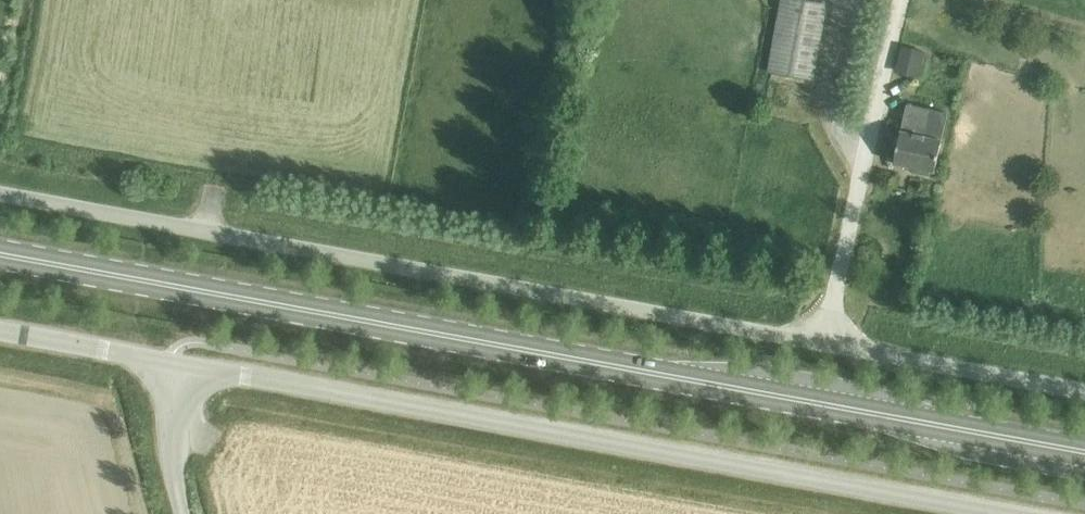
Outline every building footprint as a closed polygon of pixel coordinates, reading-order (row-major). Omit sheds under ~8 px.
[(771,72),(809,79),(823,2),(812,0),(784,0),(771,72)] [(917,78),(924,51),(899,45),(892,71),(917,78)] [(905,104),(894,162),(913,166),(911,172),(928,175),(929,170),(935,172),(941,139),(946,112),(931,109),(905,104)]
